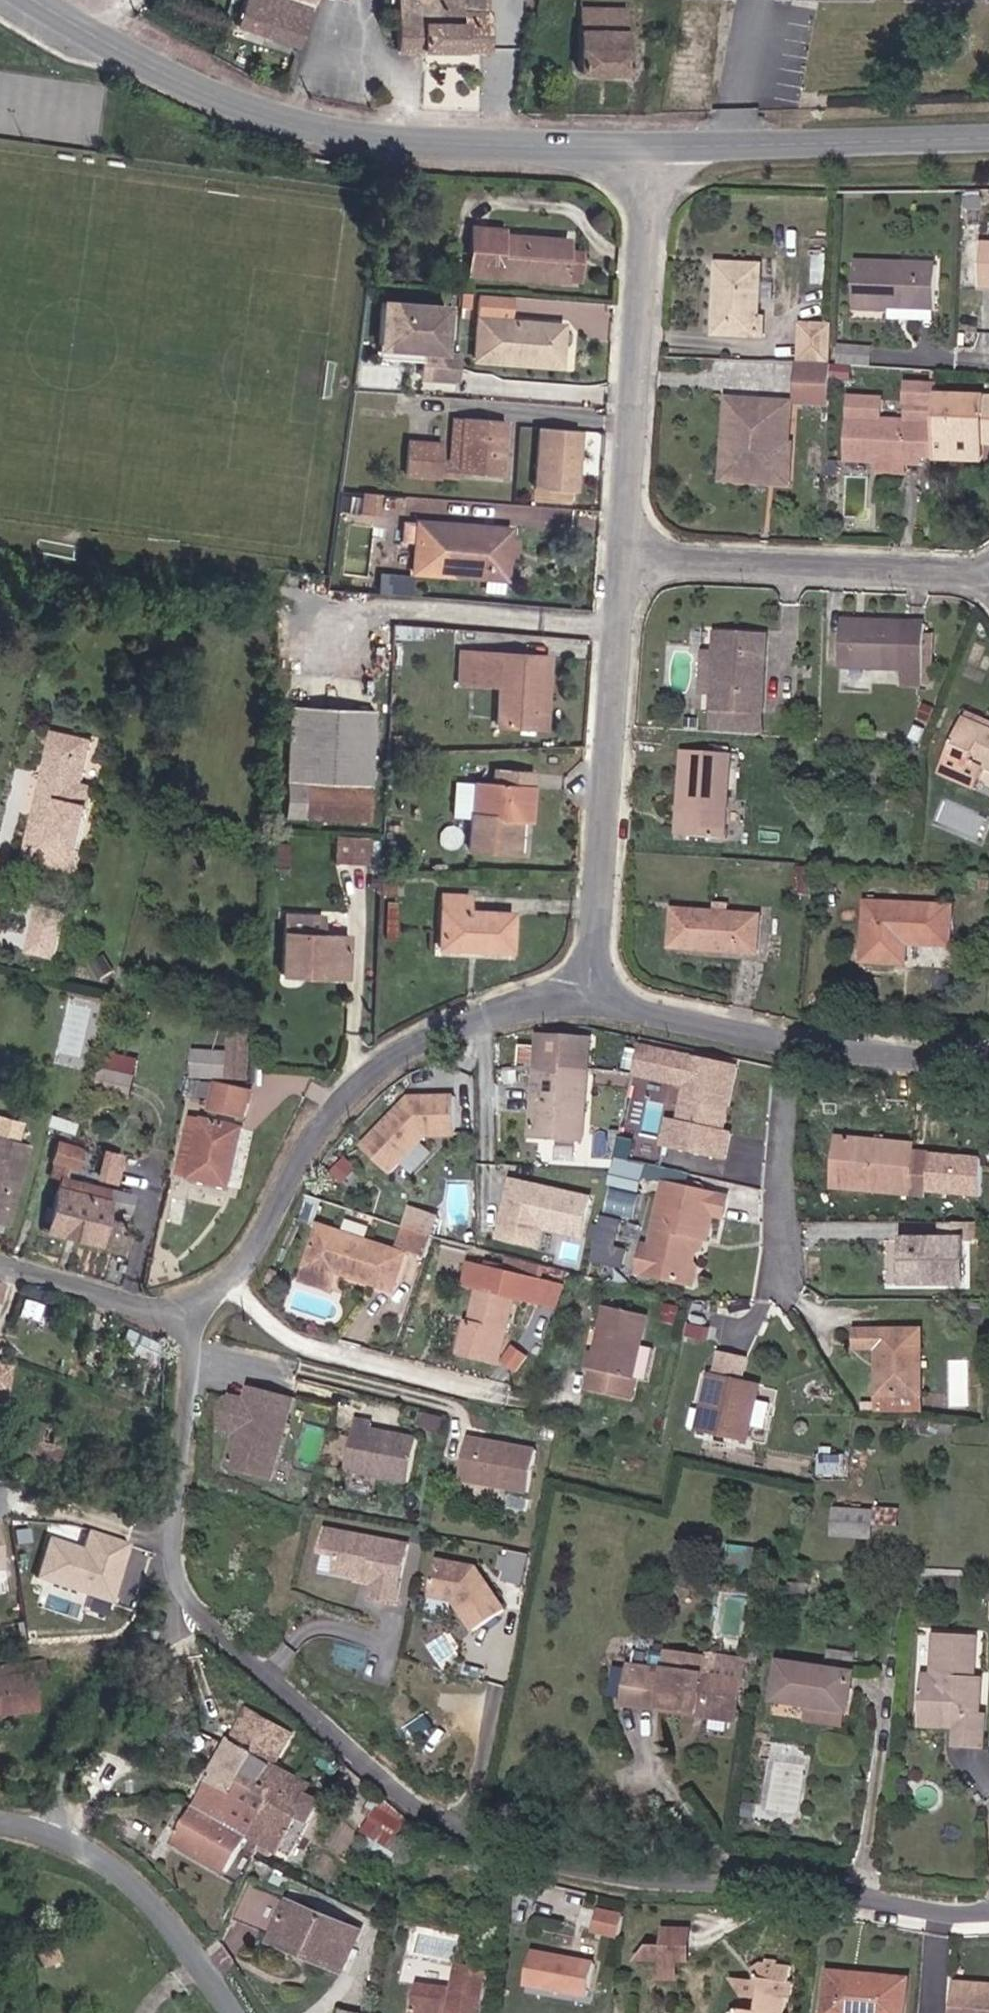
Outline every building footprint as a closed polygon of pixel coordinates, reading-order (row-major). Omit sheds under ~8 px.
[(311,9),(287,0),(244,0),(236,24),(298,46),(311,9)] [(484,0),(397,0),(397,49),(487,50),(487,14),(483,14),(484,0)] [(627,72),(627,9),(579,9),(579,72),(627,72)] [(984,214),(985,202),(973,201),(973,213),(984,214)] [(504,236),(504,230),(471,227),(470,240),(503,242),(504,236)] [(565,281),(567,251),(568,241),(504,236),(503,242),(470,240),(467,274),(565,281)] [(981,243),(980,286),(988,287),(988,244),(981,243)] [(577,282),(579,252),(567,251),(565,281),(577,282)] [(827,278),(827,263),(814,263),(813,277),(827,278)] [(935,305),(937,266),(856,263),(854,308),(891,310),(891,304),(935,305)] [(758,319),(761,267),(719,265),(715,334),(763,336),(764,319),(758,319)] [(422,351),(440,352),(443,303),(378,299),(375,347),(422,351)] [(558,360),(561,325),(477,319),(473,359),(513,362),(514,357),(558,360)] [(829,361),(831,326),(803,325),(802,360),(829,361)] [(870,365),(872,349),(840,347),(839,363),(870,365)] [(454,382),(456,353),(440,352),(422,351),(420,380),(454,382)] [(831,407),(832,365),(800,363),(799,406),(831,407)] [(852,379),(853,368),(835,367),(835,378),(852,379)] [(922,466),(922,458),(937,458),(939,396),(940,384),(910,383),(908,419),(881,418),(882,400),(851,399),(848,463),(922,466)] [(939,396),(937,458),(984,461),(985,443),(988,443),(988,398),(939,396)] [(788,446),(791,405),(730,400),(725,479),(756,481),(756,478),(789,480),(791,446),(788,446)] [(457,473),(461,418),(451,417),(448,462),(438,461),(437,476),(457,478),(457,473)] [(501,476),(505,421),(461,418),(457,473),(501,476)] [(579,432),(537,429),(533,486),(575,489),(579,432)] [(437,476),(438,461),(440,444),(407,442),(405,474),(437,476)] [(374,516),(377,501),(354,498),(352,512),(374,516)] [(506,556),(508,540),(508,530),(402,521),(400,541),(414,542),(412,571),(504,579),(506,556)] [(514,556),(515,541),(508,540),(506,556),(514,556)] [(378,590),(410,592),(412,572),(379,570),(378,590)] [(925,661),(925,624),(870,622),(870,628),(843,628),(842,667),(904,668),(903,684),(924,684),(925,661)] [(762,713),(766,637),(718,634),(717,654),(700,654),(698,693),(714,693),(714,710),(762,713)] [(543,727),(548,658),(460,652),(458,682),(499,684),(496,724),(543,727)] [(934,684),(935,661),(925,661),(924,684),(934,684)] [(367,822),(373,710),(288,705),(282,817),(367,822)] [(970,709),(942,772),(976,787),(984,768),(988,770),(988,717),(970,709)] [(761,732),(762,713),(714,710),(712,729),(761,732)] [(74,871),(93,788),(83,785),(93,742),(53,733),(25,859),(74,871)] [(399,747),(399,736),(391,735),(390,747),(399,747)] [(725,840),(732,755),(685,751),(680,813),(686,814),(684,837),(725,840)] [(528,820),(532,774),(492,770),(491,785),(481,784),(479,816),(469,815),(466,849),(508,852),(511,818),(518,819),(528,820)] [(479,816),(481,784),(471,783),(469,815),(479,816)] [(912,812),(912,802),(890,802),(889,811),(912,812)] [(516,853),(518,819),(511,818),(508,852),(516,853)] [(364,864),(365,837),(337,836),(335,863),(364,864)] [(810,895),(811,868),(798,868),(797,894),(810,895)] [(394,893),(394,882),(380,883),(380,893),(394,893)] [(509,950),(510,913),(466,912),(467,895),(439,894),(437,947),(509,950)] [(393,938),(394,903),(385,902),(384,938),(393,938)] [(951,946),(952,907),(868,903),(866,962),(906,963),(907,944),(951,946)] [(53,960),(63,911),(38,906),(27,954),(53,960)] [(757,953),(760,917),(675,910),(672,947),(757,953)] [(352,930),(354,915),(327,912),(326,927),(352,930)] [(345,976),(347,934),(320,933),(321,916),(283,914),(280,974),(301,975),(302,968),(314,969),(314,976),(345,976)] [(250,1081),(252,1028),(233,1028),(232,1054),(231,1079),(231,1080),(250,1081)] [(532,1136),(585,1140),(592,1040),(539,1036),(532,1136)] [(725,1132),(728,1115),(724,1115),(726,1106),(730,1107),(739,1067),(642,1045),(635,1073),(687,1085),(679,1121),(669,1119),(663,1144),(726,1159),(732,1134),(725,1132)] [(231,1079),(232,1054),(195,1052),(194,1078),(231,1079)] [(133,1101),(140,1059),(103,1053),(96,1095),(133,1101)] [(247,1120),(253,1090),(219,1083),(213,1112),(247,1120)] [(458,1135),(458,1097),(410,1097),(363,1149),(392,1175),(427,1136),(458,1135)] [(192,1176),(205,1122),(194,1119),(181,1173),(192,1176)] [(231,1188),(245,1129),(205,1120),(205,1122),(192,1176),(192,1179),(231,1188)] [(26,1145),(0,1138),(0,1224),(4,1226),(26,1145)] [(928,1197),(931,1154),(913,1153),(914,1144),(838,1138),(834,1190),(928,1197)] [(629,1161),(633,1143),(620,1140),(616,1158),(629,1161)] [(74,1169),(80,1150),(56,1142),(50,1161),(74,1169)] [(121,1154),(100,1149),(92,1179),(114,1184),(121,1154)] [(638,1190),(642,1173),(615,1166),(611,1184),(638,1190)] [(105,1206),(108,1191),(58,1178),(45,1229),(96,1241),(102,1219),(105,1206)] [(710,1236),(716,1211),(726,1214),(731,1194),(668,1181),(654,1244),(654,1245),(656,1248),(651,1272),(690,1280),(694,1262),(697,1247),(696,1245),(693,1241),(695,1233),(706,1236),(710,1236)] [(587,1198),(513,1182),(501,1237),(538,1245),(542,1226),(580,1234),(587,1198)] [(126,1211),(130,1196),(108,1191),(105,1206),(126,1211)] [(115,1233),(118,1223),(102,1219),(96,1241),(121,1248),(124,1235),(115,1233)] [(964,1286),(964,1245),(969,1245),(969,1226),(941,1226),(941,1243),(934,1243),(934,1248),(927,1248),(927,1243),(905,1244),(905,1286),(964,1286)] [(394,1291),(407,1254),(322,1227),(304,1280),(333,1290),(338,1273),(394,1291)] [(428,1258),(435,1239),(406,1227),(401,1241),(413,1246),(410,1252),(428,1258)] [(704,1247),(706,1236),(695,1233),(693,1241),(696,1245),(704,1247)] [(651,1272),(656,1248),(654,1245),(654,1244),(647,1243),(640,1269),(651,1272)] [(605,1268),(609,1249),(596,1246),(591,1265),(605,1268)] [(510,1269),(545,1274),(547,1262),(512,1257),(510,1269)] [(696,1281),(700,1264),(694,1262),(690,1280),(696,1281)] [(500,1363),(515,1297),(537,1303),(542,1282),(470,1264),(465,1285),(480,1288),(471,1323),(469,1322),(461,1354),(500,1363)] [(38,1323),(42,1306),(24,1301),(19,1317),(38,1323)] [(980,1318),(980,1305),(961,1305),(961,1318),(980,1318)] [(634,1378),(641,1347),(647,1315),(605,1307),(595,1352),(590,1352),(586,1369),(591,1370),(587,1390),(630,1400),(634,1378)] [(922,1397),(921,1330),(856,1331),(856,1349),(877,1349),(877,1396),(922,1397)] [(135,1357),(143,1342),(124,1332),(116,1348),(135,1357)] [(647,1381),(654,1350),(641,1347),(634,1378),(647,1381)] [(757,1401),(760,1386),(738,1382),(743,1359),(719,1354),(714,1376),(710,1376),(702,1410),(697,1430),(748,1441),(751,1426),(765,1429),(771,1404),(757,1401)] [(269,1479),(290,1396),(258,1388),(255,1403),(227,1395),(219,1427),(236,1431),(227,1469),(269,1479)] [(922,1410),(922,1397),(877,1396),(877,1411),(921,1410),(922,1410)] [(697,1430),(702,1410),(695,1408),(690,1428),(697,1430)] [(28,1421),(21,1451),(47,1457),(54,1427),(28,1421)] [(408,1483),(417,1439),(392,1434),(388,1437),(383,1435),(381,1432),(371,1430),(372,1424),(355,1421),(345,1471),(408,1483)] [(529,1493),(536,1451),(512,1447),(507,1449),(501,1448),(498,1444),(468,1438),(460,1480),(529,1493)] [(874,1509),(874,1499),(834,1497),(834,1522),(872,1525),(898,1527),(899,1510),(874,1509)] [(871,1538),(872,1525),(834,1522),(833,1536),(871,1538)] [(46,1534),(31,1580),(109,1603),(128,1541),(86,1528),(81,1544),(46,1534)] [(397,1604),(408,1544),(327,1529),(323,1551),(339,1554),(337,1567),(340,1572),(370,1578),(369,1583),(375,1584),(372,1599),(397,1604)] [(505,1610),(480,1574),(478,1576),(471,1566),(436,1560),(429,1596),(454,1600),(474,1631),(505,1610)] [(981,1713),(983,1677),(976,1677),(978,1636),(934,1634),(932,1674),(924,1674),(921,1715),(956,1717),(955,1729),(954,1748),(985,1749),(987,1714),(981,1713)] [(736,1710),(743,1660),(716,1657),(715,1664),(704,1662),(704,1657),(666,1652),(664,1672),(658,1707),(697,1713),(698,1705),(736,1710)] [(848,1712),(854,1673),(780,1662),(774,1701),(811,1706),(848,1712)] [(40,1663),(0,1669),(0,1680),(26,1676),(27,1683),(42,1681),(40,1663)] [(644,1705),(649,1670),(630,1667),(624,1701),(644,1705)] [(658,1707),(664,1672),(649,1670),(644,1705),(658,1707)] [(27,1683),(26,1676),(0,1680),(0,1710),(13,1708),(14,1713),(31,1711),(27,1683)] [(734,1720),(736,1710),(698,1705),(697,1713),(697,1715),(734,1720)] [(846,1726),(848,1712),(811,1706),(809,1721),(846,1726)] [(326,1801),(310,1791),(315,1783),(276,1761),(291,1734),(248,1710),(174,1842),(230,1873),(251,1836),(293,1860),(326,1801)] [(955,1729),(956,1717),(921,1715),(920,1727),(955,1729)] [(909,1781),(901,1780),(899,1790),(908,1792),(909,1781)] [(402,1858),(411,1822),(384,1799),(362,1832),(402,1858)] [(272,1936),(286,1900),(250,1886),(236,1921),(272,1936)] [(344,1971),(360,1933),(290,1903),(276,1938),(312,1953),(310,1958),(344,1971)] [(621,1936),(627,1910),(600,1903),(594,1929),(621,1936)] [(688,1962),(689,1930),(665,1929),(664,1946),(649,1945),(634,1962),(664,1962),(678,1962),(688,1962)] [(312,1953),(276,1938),(274,1943),(310,1958),(312,1953)] [(587,1997),(594,1962),(534,1951),(527,1986),(587,1997)] [(790,1996),(793,1997),(795,1980),(790,1980),(792,1963),(778,1962),(779,1958),(766,1957),(766,1960),(761,1960),(752,1968),(758,1976),(755,1978),(729,1976),(744,1996),(760,1998),(759,2010),(741,2007),(731,2012),(787,2012),(790,1996)] [(677,1981),(678,1962),(664,1962),(663,1981),(677,1981)] [(486,1970),(459,1966),(455,1990),(420,1986),(416,2012),(480,2012),(486,1970)] [(909,1980),(831,1972),(827,2012),(906,2012),(909,1980)] [(951,1981),(949,2012),(988,2012),(988,1984),(951,1981)]
